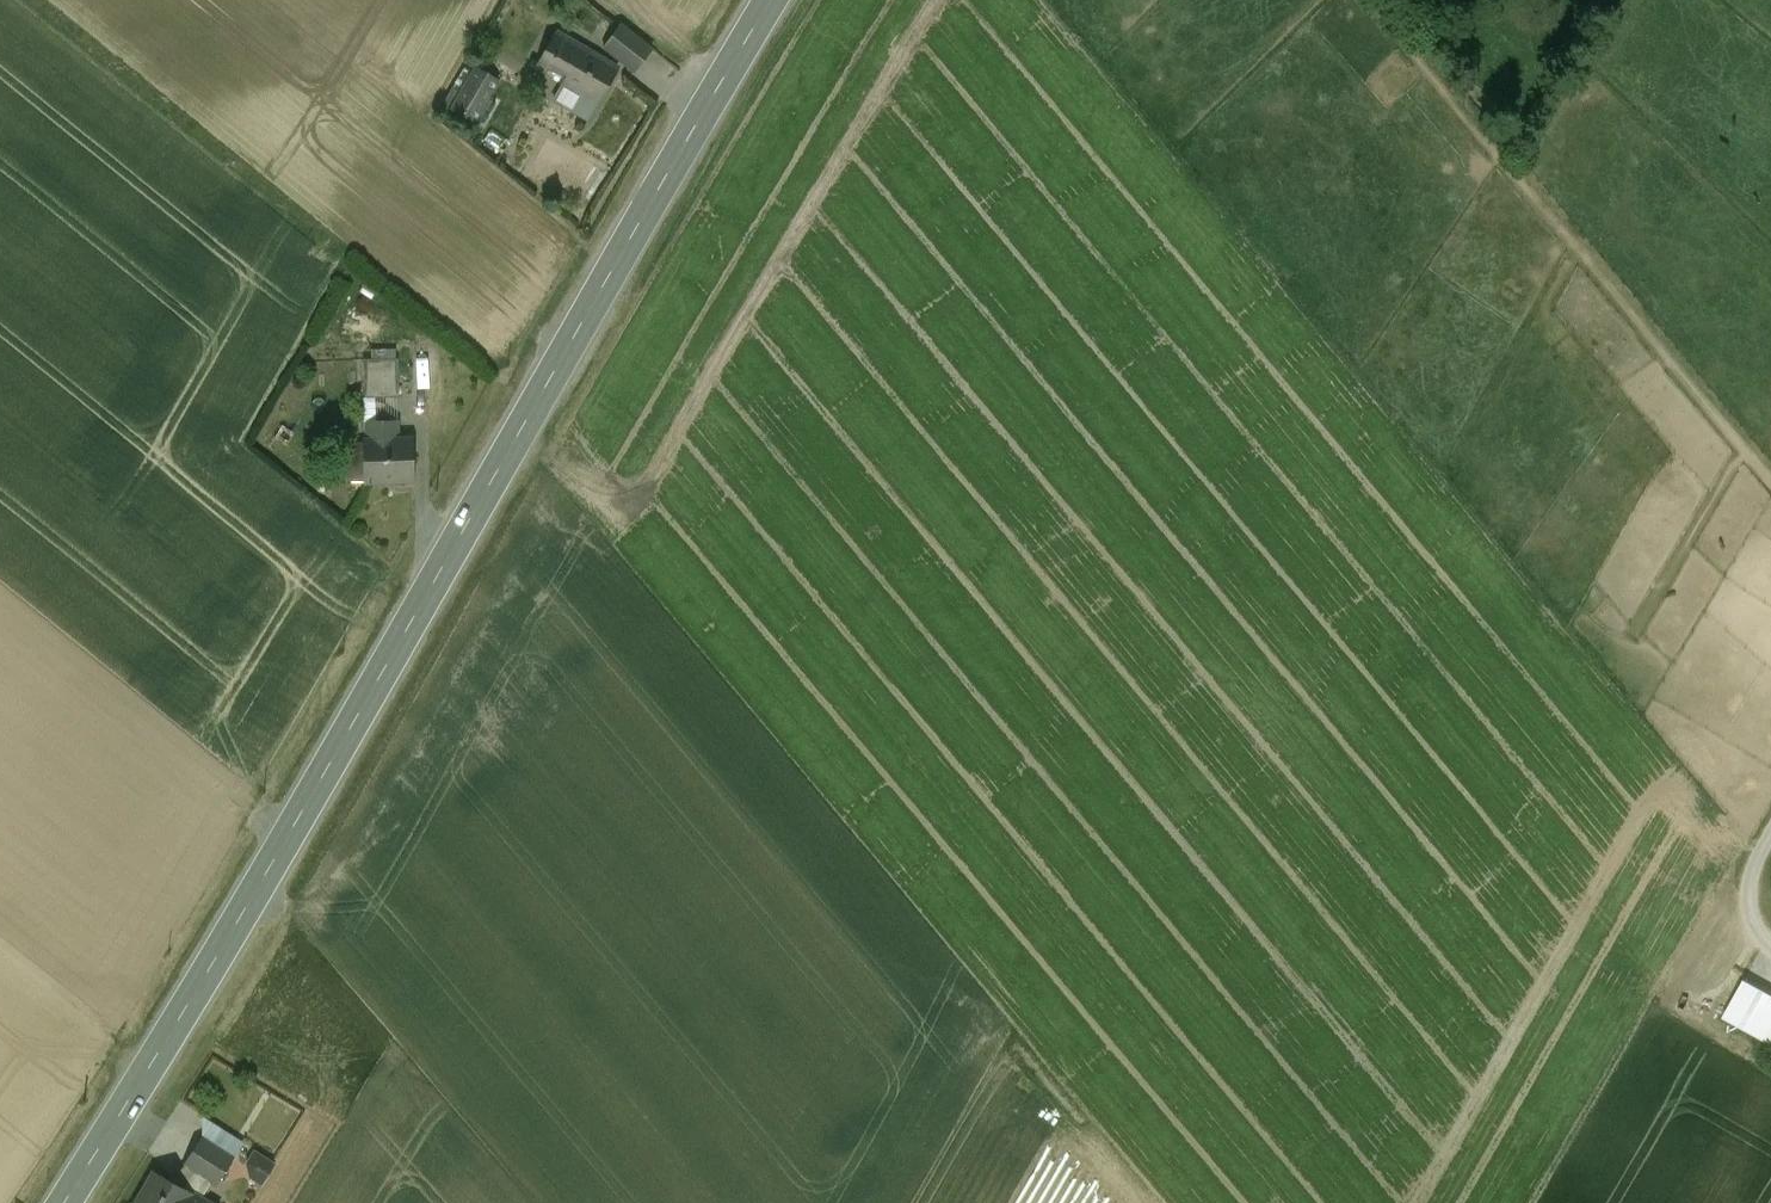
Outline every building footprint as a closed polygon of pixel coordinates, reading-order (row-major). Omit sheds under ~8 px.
[(652,47),(623,24),(604,49),(633,72),(652,47)] [(556,33),(537,67),(546,73),(548,69),(566,79),(554,99),(589,119),(618,68),(584,49),(556,33)] [(498,79),(477,67),(452,110),(473,123),(498,79)] [(399,359),(365,359),(365,397),(366,397),(399,397),(399,359)] [(400,421),(366,422),(366,439),(365,440),(366,482),(413,480),(412,439),(400,439),(400,421)] [(233,1158),(203,1138),(186,1165),(197,1172),(211,1181),(216,1184),(233,1158)] [(155,1174),(138,1202),(205,1202),(200,1199),(211,1181),(197,1172),(185,1191),(155,1174)]
